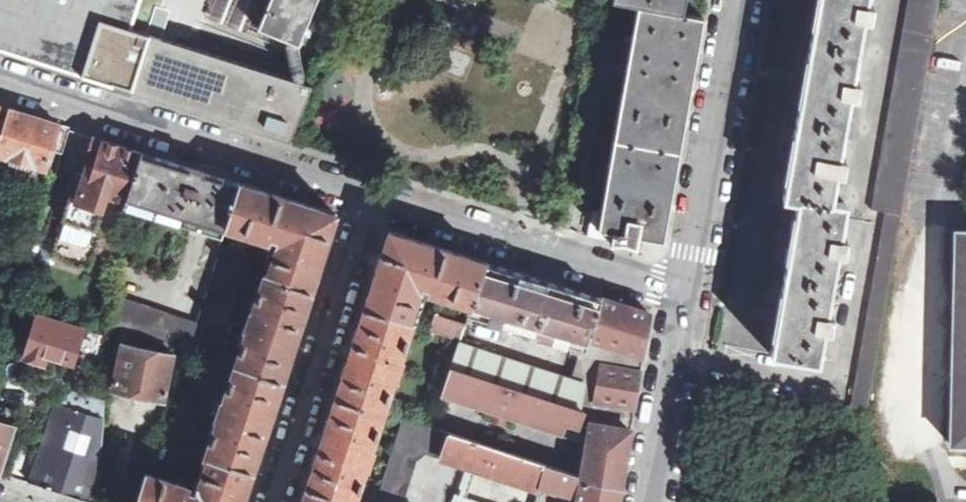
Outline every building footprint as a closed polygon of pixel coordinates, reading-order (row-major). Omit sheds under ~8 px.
[(132,91),(160,0),(0,0),(0,50),(132,91)] [(207,18),(287,50),(290,41),(261,29),(250,25),(261,0),(215,0),(207,18)] [(317,0),(273,0),(261,29),(290,41),(299,45),(317,0)] [(682,13),(685,0),(612,0),(638,5),(682,13)] [(818,361),(824,330),(830,332),(833,314),(827,314),(838,253),(844,254),(847,239),(840,238),(845,204),(832,203),(837,172),(844,174),(847,159),(840,158),(850,96),(857,97),(859,83),(854,82),(865,20),(872,21),(874,6),(868,4),(869,0),(819,0),(818,5),(805,82),(791,156),(784,198),(799,200),(792,240),(779,315),(772,353),(818,361)] [(872,210),(886,212),(851,407),(868,409),(899,235),(918,125),(940,0),(909,0),(872,210)] [(703,17),(682,13),(638,5),(598,229),(613,231),(611,241),(611,242),(624,242),(634,246),(634,245),(635,240),(636,235),(664,240),(698,47),(700,40),(701,33),(701,32),(702,25),(703,18),(704,17),(703,17)] [(290,141),(313,85),(302,82),(290,78),(179,44),(152,36),(146,52),(132,91),(281,138),(290,141)] [(290,78),(302,82),(304,76),(299,45),(290,41),(287,50),(290,78)] [(0,143),(0,154),(13,158),(10,166),(29,172),(31,164),(45,168),(51,151),(61,155),(70,128),(10,110),(0,143)] [(126,202),(141,152),(130,149),(95,137),(86,166),(92,168),(83,201),(70,196),(51,190),(35,240),(55,247),(52,257),(90,268),(94,255),(120,264),(126,202)] [(225,228),(239,183),(218,176),(141,152),(126,202),(155,211),(154,217),(222,238),(225,228)] [(92,168),(86,166),(82,177),(76,174),(70,196),(83,201),(92,168)] [(266,278),(311,293),(327,243),(336,214),(239,183),(225,228),(265,240),(268,237),(278,240),(266,278)] [(472,307),(486,262),(427,243),(389,231),(379,261),(364,310),(409,325),(421,286),(432,290),(432,294),(472,307)] [(956,231),(949,446),(965,446),(965,232),(956,231)] [(116,297),(114,325),(174,346),(215,360),(249,256),(222,248),(198,322),(116,297)] [(503,267),(486,262),(472,307),(469,315),(479,318),(584,353),(588,342),(602,298),(598,297),(586,293),(582,292),(570,288),(566,287),(554,283),(551,283),(544,280),(536,278),(503,267)] [(235,366),(282,382),(297,337),(311,293),(266,278),(264,278),(252,316),(249,315),(244,330),(247,331),(235,366)] [(617,303),(602,298),(588,342),(617,350),(643,357),(643,356),(651,314),(634,308),(627,306),(617,303)] [(409,325),(364,310),(349,355),(335,398),(383,413),(395,377),(397,378),(403,362),(401,361),(412,326),(409,325)] [(83,330),(70,325),(37,315),(24,357),(44,364),(47,357),(73,364),(83,330)] [(479,318),(469,315),(465,326),(476,329),(479,318)] [(430,332),(460,342),(465,326),(435,316),(430,332)] [(174,346),(114,325),(112,342),(123,345),(173,356),(174,346)] [(459,343),(451,368),(565,405),(574,381),(459,343)] [(173,356),(123,345),(115,392),(165,401),(173,356)] [(641,370),(643,357),(617,350),(611,354),(609,361),(592,414),(631,427),(632,423),(634,410),(635,404),(636,395),(638,385),(640,375),(641,370)] [(584,353),(574,381),(565,405),(581,410),(592,414),(609,361),(584,353)] [(209,457),(253,472),(268,427),(282,382),(235,366),(223,403),(219,402),(214,419),(218,420),(206,456),(209,457)] [(451,368),(441,398),(492,415),(509,421),(557,437),(561,425),(569,429),(571,423),(589,430),(590,425),(630,431),(631,429),(631,427),(592,414),(581,410),(565,405),(451,368)] [(812,385),(810,400),(811,400),(835,404),(838,390),(812,385)] [(104,422),(106,403),(72,392),(57,407),(104,422)] [(335,398),(320,446),(306,489),(347,501),(353,501),(365,466),(368,467),(373,451),(371,450),(383,413),(335,398)] [(33,484),(46,488),(70,496),(89,501),(97,501),(104,422),(57,407),(33,484)] [(509,421),(492,415),(490,422),(507,427),(509,421)] [(404,420),(376,501),(404,501),(417,464),(426,456),(539,491),(545,464),(404,420)] [(2,474),(16,430),(1,426),(0,425),(0,473),(2,474)] [(564,440),(569,429),(561,425),(557,437),(564,440)] [(583,463),(581,476),(581,481),(621,488),(625,460),(630,431),(590,425),(589,430),(586,447),(585,454),(583,463)] [(575,461),(583,463),(585,454),(586,447),(577,444),(576,451),(575,461)] [(136,501),(243,501),(253,472),(209,457),(195,495),(185,490),(187,486),(145,473),(136,501)] [(545,464),(539,491),(562,498),(562,501),(577,501),(581,482),(581,481),(581,476),(545,464)] [(577,501),(618,501),(621,488),(581,481),(581,482),(577,501)] [(306,489),(302,501),(347,501),(306,489)]
